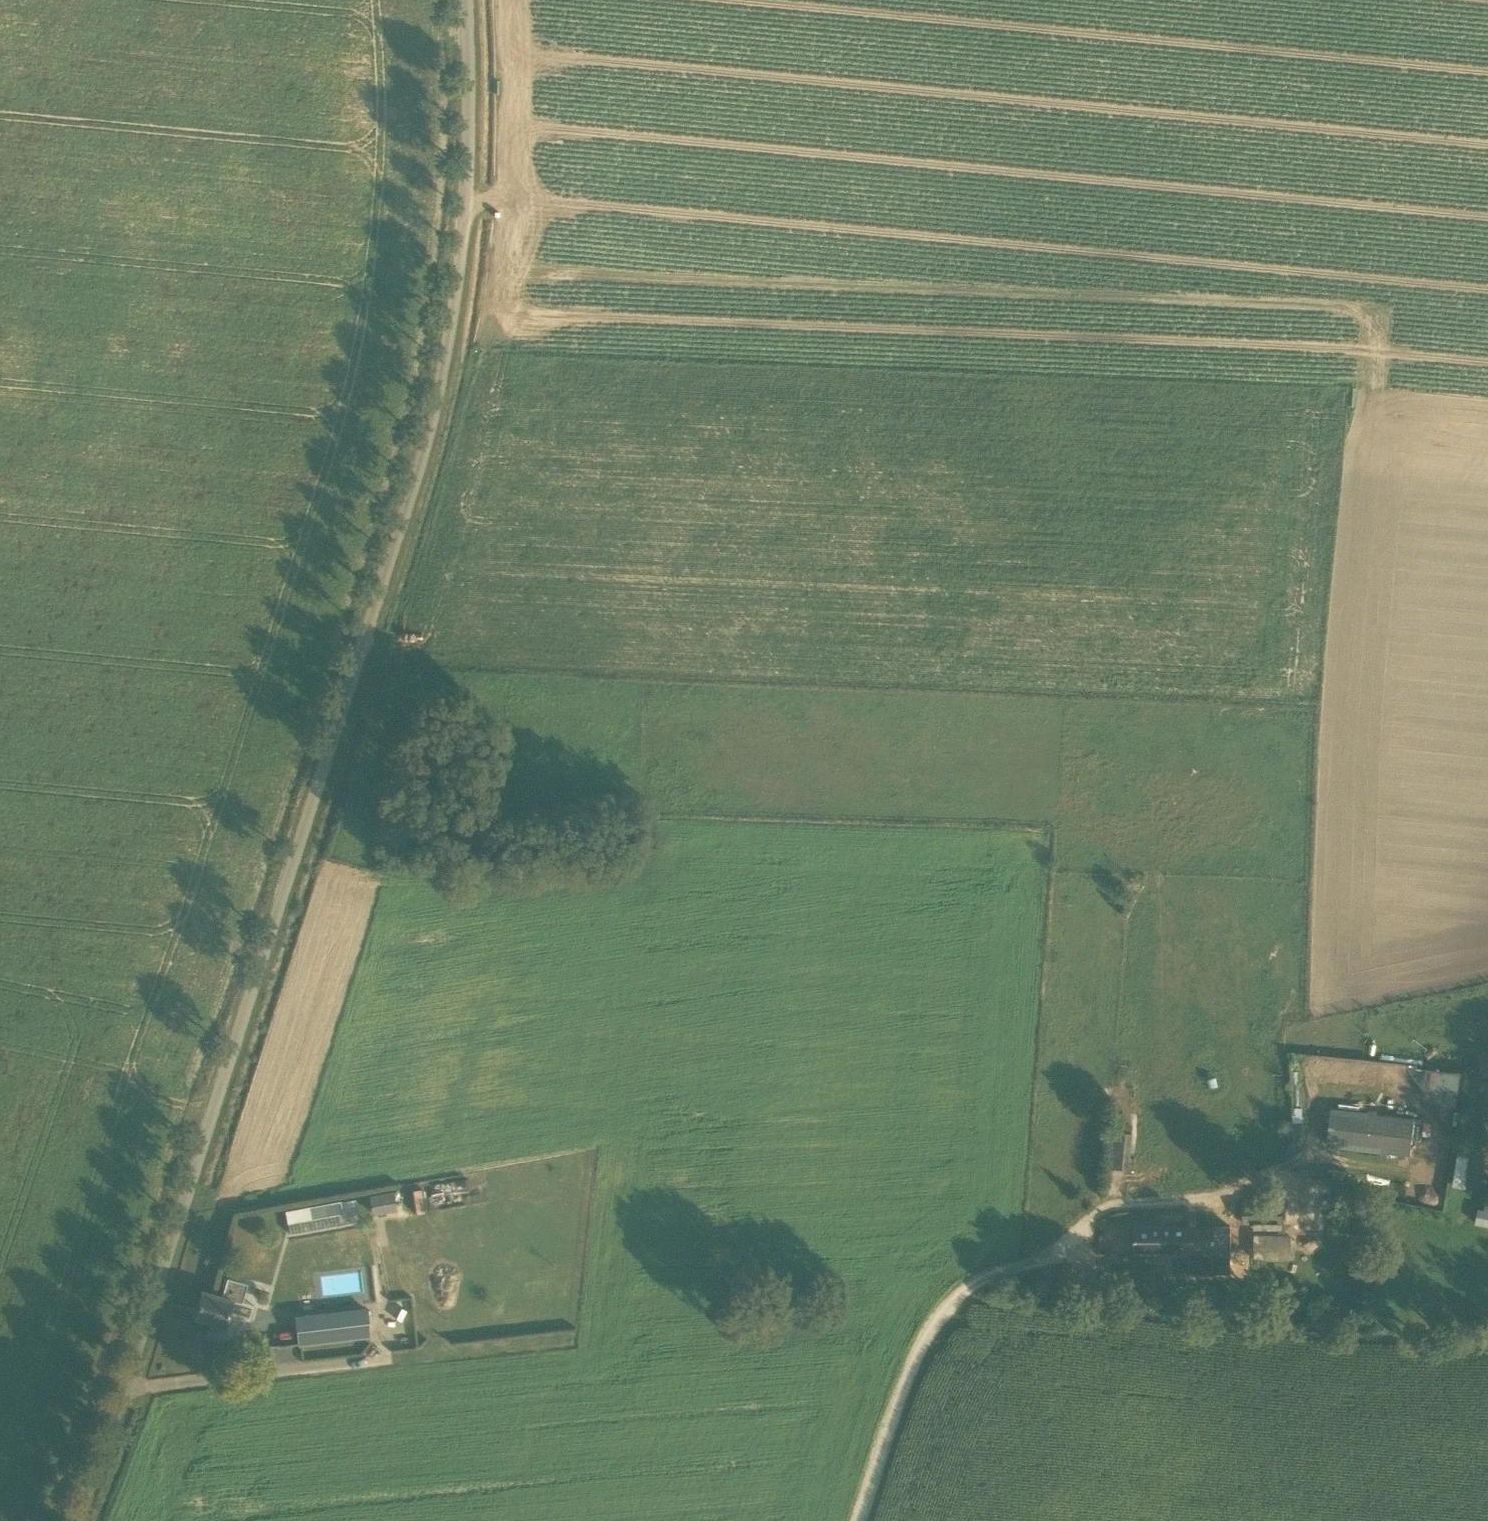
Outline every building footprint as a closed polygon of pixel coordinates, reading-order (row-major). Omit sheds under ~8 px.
[(1429,1069),(1428,1083),(1444,1104),(1457,1106),(1461,1073),(1429,1069)] [(1331,1145),(1385,1151),(1388,1115),(1335,1109),(1331,1145)] [(1104,1127),(1104,1166),(1131,1166),(1132,1128),(1104,1127)] [(1462,1146),(1455,1194),(1470,1196),(1477,1148),(1462,1146)] [(410,1182),(411,1191),(435,1189),(434,1179),(410,1182)] [(1294,1212),(1294,1224),(1315,1224),(1315,1212),(1327,1212),(1327,1189),(1305,1189),(1305,1212),(1294,1212)] [(394,1191),(372,1195),(370,1195),(373,1214),(397,1210),(394,1191)] [(310,1205),(285,1210),(287,1223),(327,1215),(325,1203),(310,1205)] [(1479,1219),(1487,1220),(1487,1204),(1481,1203),(1479,1219)] [(1244,1224),(1254,1224),(1254,1230),(1282,1230),(1282,1205),(1273,1205),(1245,1206),(1244,1224)] [(1230,1286),(1230,1265),(1231,1227),(1137,1226),(1136,1253),(1192,1254),(1191,1286),(1230,1286)] [(1254,1259),(1291,1259),(1290,1234),(1254,1234),(1254,1259)] [(233,1299),(203,1290),(202,1293),(202,1292),(198,1306),(199,1306),(195,1317),(212,1322),(208,1336),(243,1346),(251,1318),(230,1312),(233,1299)] [(367,1306),(295,1315),(298,1345),(370,1337),(367,1306)]
